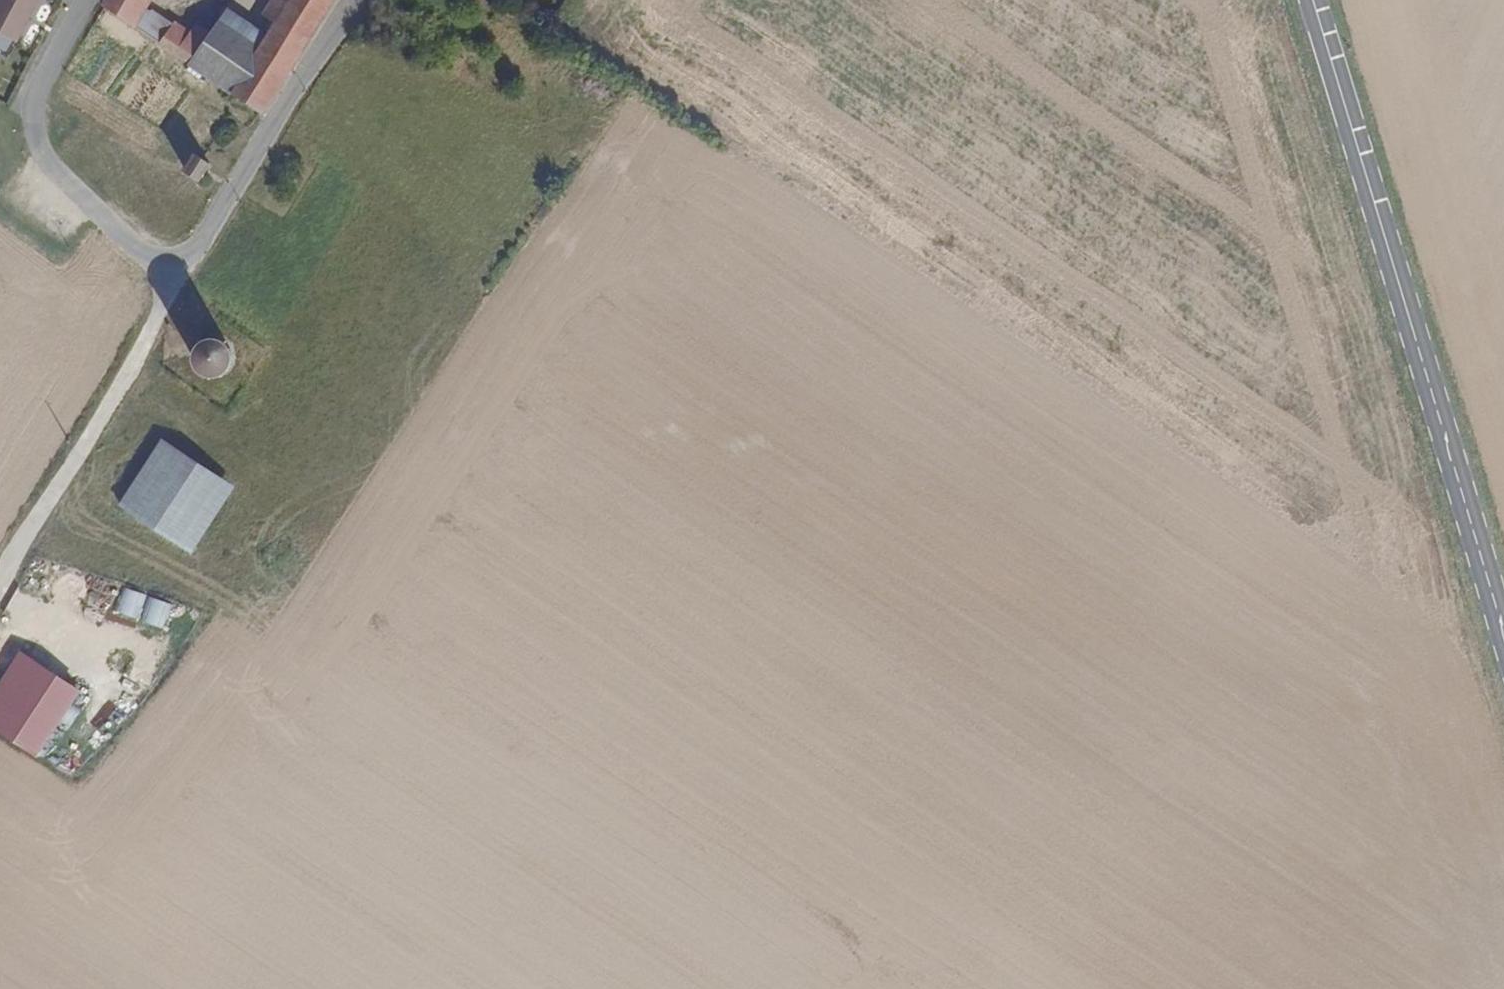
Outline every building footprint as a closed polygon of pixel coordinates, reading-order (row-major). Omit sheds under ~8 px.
[(0,1),(0,16),(26,29),(42,0),(0,0),(0,1)] [(154,0),(112,0),(106,10),(135,30),(146,12),(154,0)] [(344,5),(342,4),(344,0),(300,0),(282,27),(265,52),(234,98),(267,120),(344,5)] [(300,0),(277,0),(265,17),(282,27),(300,0)] [(161,48),(173,29),(146,12),(135,30),(161,48)] [(196,72),(217,40),(197,27),(188,39),(173,29),(161,48),(196,72)] [(234,98),(265,52),(226,27),(217,40),(196,72),(234,98)] [(195,182),(203,169),(188,160),(180,173),(189,178),(195,182)] [(236,354),(235,349),(233,345),(229,341),(225,338),(220,336),(215,335),(210,336),(206,338),(202,341),(198,345),(196,349),(195,354),(196,359),(197,364),(200,368),(204,372),(208,374),(213,376),(218,376),(223,374),(227,372),(231,368),(234,364),(235,359),(236,354)] [(196,538),(239,473),(182,436),(155,478),(141,470),(126,492),(196,538)] [(120,588),(114,613),(164,625),(170,600),(120,588)] [(4,646),(0,652),(0,736),(24,750),(65,682),(4,646)]
